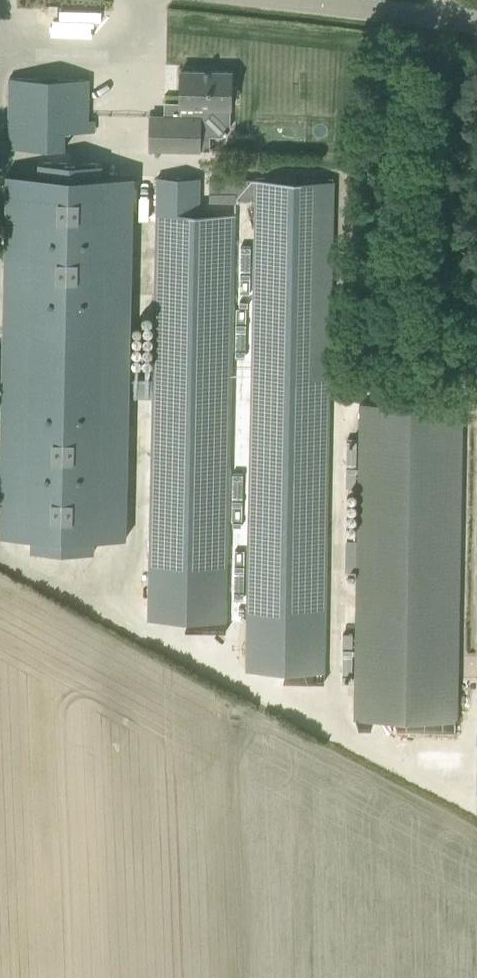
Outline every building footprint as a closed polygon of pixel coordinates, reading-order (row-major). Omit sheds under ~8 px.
[(150,134),(150,149),(200,151),(201,134),(221,134),(224,132),(225,133),(228,130),(227,129),(228,128),(228,107),(231,107),(232,99),(237,99),(238,85),(232,85),(233,70),(181,69),(180,105),(181,105),(181,115),(150,114),(150,134)] [(9,77),(8,146),(64,148),(64,147),(65,131),(87,131),(89,78),(9,77)] [(0,528),(0,534),(31,534),(31,550),(93,551),(94,536),(126,536),(129,395),(153,396),(153,377),(129,377),(133,176),(102,175),(102,162),(38,161),(38,174),(7,173),(0,528)] [(153,396),(148,619),(226,621),(227,598),(228,562),(235,212),(199,212),(200,177),(157,176),(153,377),(153,396)] [(209,177),(209,200),(236,201),(236,198),(254,199),(254,211),(246,670),(325,672),(336,180),(236,177),(209,177)] [(354,719),(356,719),(359,728),(372,729),(375,719),(394,720),(397,729),(456,730),(456,720),(458,721),(463,405),(360,402),(357,550),(347,550),(346,570),(357,571),(354,719)]
